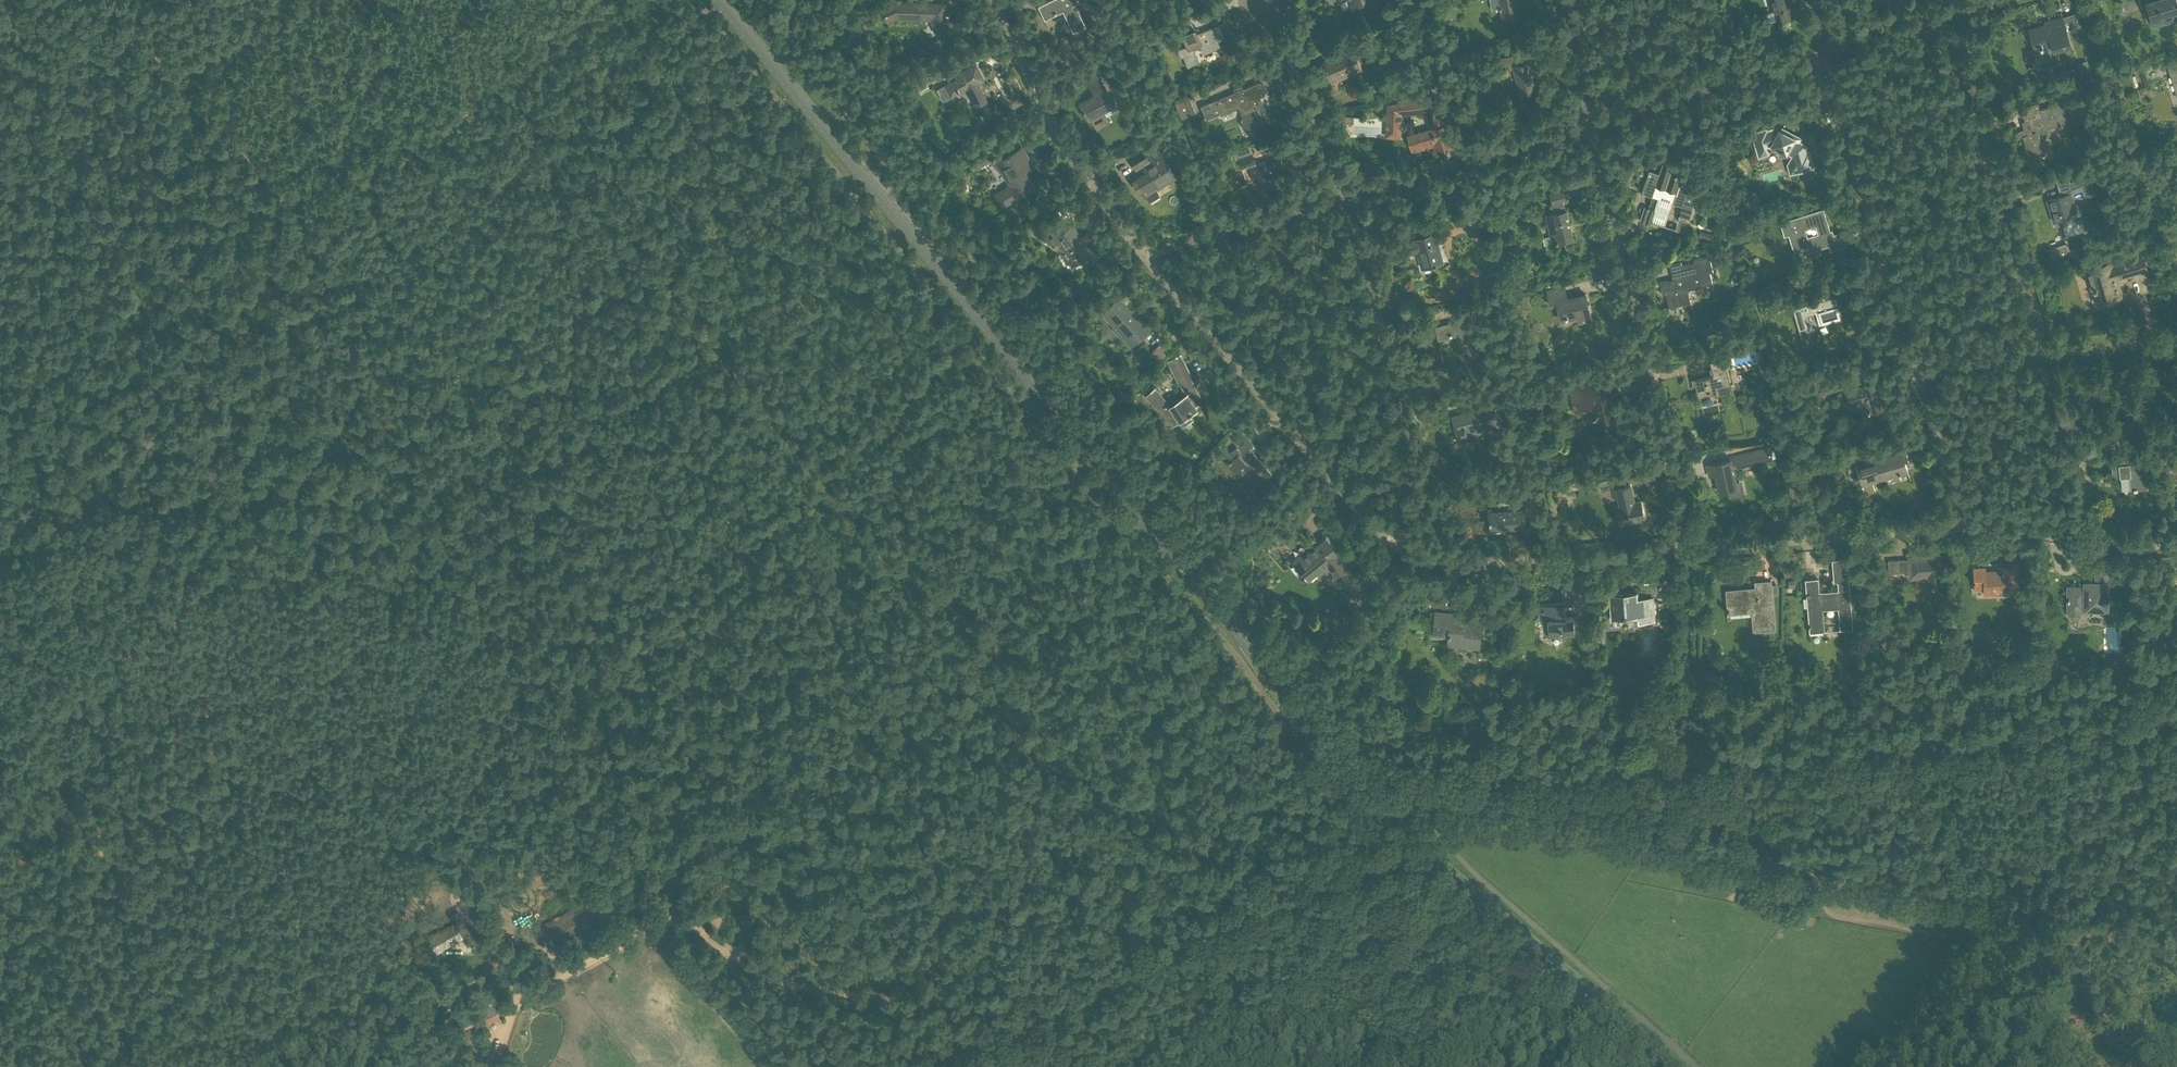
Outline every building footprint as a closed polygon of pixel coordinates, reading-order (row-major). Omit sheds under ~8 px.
[(1045,19),(1063,11),(1073,32),(1086,26),(1075,4),(1079,2),(1078,0),(1050,0),(1038,6),(1045,19)] [(1354,10),(1366,5),(1364,0),(1350,0),(1354,10)] [(1505,20),(1522,16),(1519,0),(1500,0),(1505,20)] [(1773,10),(1776,19),(1776,21),(1796,15),(1791,0),(1770,0),(1773,10)] [(2154,25),(2176,18),(2176,1),(2176,0),(2146,0),(2154,25)] [(882,8),(888,21),(894,18),(931,20),(936,33),(954,26),(945,4),(892,2),(892,4),(882,8)] [(857,18),(863,30),(876,23),(870,11),(857,18)] [(2045,25),(2029,30),(2034,49),(2051,44),(2053,51),(2071,46),(2066,30),(2081,26),(2077,13),(2045,22),(2045,25)] [(1205,36),(1200,38),(1198,34),(1196,29),(1181,35),(1185,44),(1186,46),(1176,50),(1180,58),(1183,57),(1187,67),(1198,62),(1193,49),(1201,46),(1203,52),(1219,46),(1217,41),(1224,38),(1219,25),(1203,32),(1205,36)] [(1344,53),(1325,61),(1333,82),(1363,69),(1354,49),(1358,47),(1356,43),(1356,41),(1342,47),(1344,53)] [(1499,59),(1500,66),(1514,63),(1513,56),(1499,59)] [(1512,65),(1519,95),(1538,90),(1531,61),(1512,65)] [(2176,93),(2176,63),(2168,65),(2176,93)] [(936,89),(942,101),(951,96),(951,97),(966,89),(977,110),(989,104),(978,83),(984,79),(976,64),(955,75),(957,79),(936,89)] [(1005,78),(1014,88),(1023,80),(1014,70),(1005,78)] [(1115,103),(1097,72),(1086,79),(1095,93),(1080,102),(1095,128),(1109,120),(1103,110),(1115,103)] [(914,83),(918,91),(927,86),(923,78),(914,83)] [(1207,119),(1221,114),(1222,115),(1221,113),(1242,105),(1247,117),(1244,118),(1243,121),(1243,124),(1244,127),(1246,129),(1249,131),(1268,122),(1268,123),(1269,122),(1264,111),(1266,110),(1261,97),(1266,95),(1266,93),(1267,91),(1268,88),(1267,85),(1264,84),(1261,83),(1261,82),(1244,89),(1242,85),(1234,88),(1236,92),(1201,106),(1207,119)] [(1174,86),(1177,93),(1182,91),(1179,83),(1174,86)] [(2114,90),(2117,102),(2124,100),(2121,88),(2114,90)] [(1176,102),(1182,119),(1197,112),(1190,96),(1176,102)] [(1388,104),(1386,137),(1401,138),(1402,114),(1426,112),(1432,128),(1410,135),(1414,148),(1423,145),(1425,148),(1433,145),(1440,143),(1442,150),(1455,146),(1448,123),(1445,124),(1437,97),(1400,101),(1400,103),(1388,104)] [(2037,103),(2020,108),(2024,120),(2021,121),(2025,135),(2022,136),(2026,149),(2031,149),(2034,158),(2051,152),(2047,139),(2043,140),(2040,131),(2068,123),(2062,102),(2039,109),(2037,103)] [(1755,142),(1760,157),(1768,154),(1773,145),(1779,148),(1778,149),(1781,157),(1786,154),(1787,153),(1793,156),(1791,159),(1793,165),(1794,165),(1797,171),(1813,166),(1809,152),(1807,152),(1806,149),(1807,146),(1794,139),(1792,134),(1787,131),(1785,135),(1772,128),(1771,130),(1767,131),(1766,129),(1755,133),(1758,141),(1755,142)] [(1254,147),(1264,144),(1262,139),(1252,143),(1254,147)] [(993,159),(1000,171),(1002,170),(1011,185),(995,195),(1002,207),(1035,188),(1024,170),(1033,165),(1023,147),(1006,156),(1004,153),(993,159)] [(1147,173),(1136,179),(1142,189),(1145,194),(1155,188),(1167,181),(1168,183),(1175,178),(1159,150),(1147,158),(1140,162),(1142,166),(1147,173)] [(977,162),(986,157),(983,151),(974,156),(977,162)] [(1144,153),(1131,162),(1136,170),(1142,166),(1140,162),(1147,158),(1144,153)] [(1252,166),(1257,164),(1254,153),(1241,157),(1244,168),(1252,166)] [(1281,156),(1257,164),(1252,166),(1257,182),(1276,176),(1276,177),(1287,174),(1281,156)] [(2137,162),(2140,175),(2147,173),(2143,161),(2137,162)] [(1641,221),(1652,224),(1652,222),(1676,230),(1681,217),(1690,220),(1699,192),(1689,189),(1691,184),(1681,181),(1684,171),(1664,164),(1660,174),(1650,171),(1643,194),(1653,197),(1649,208),(1645,206),(1641,221)] [(2060,196),(2047,200),(2053,222),(2062,219),(2061,216),(2076,211),(2071,193),(2083,189),(2080,179),(2068,183),(2067,183),(2070,193),(2060,196)] [(1155,188),(1145,194),(1151,204),(1161,198),(1155,188)] [(1551,193),(1553,205),(1569,201),(1566,189),(1551,193)] [(1555,213),(1546,215),(1553,244),(1574,239),(1567,210),(1566,210),(1564,202),(1553,205),(1555,213)] [(1479,206),(1483,212),(1488,209),(1484,203),(1479,206)] [(1780,223),(1784,237),(1790,235),(1795,251),(1801,249),(1802,254),(1829,246),(1830,251),(1847,246),(1842,231),(1831,235),(1823,209),(1780,223)] [(1467,216),(1470,229),(1481,226),(1478,213),(1467,216)] [(1046,225),(1055,238),(1056,237),(1076,265),(1093,253),(1073,224),(1067,229),(1058,216),(1046,225)] [(1415,239),(1415,241),(1406,243),(1409,254),(1418,252),(1422,268),(1443,262),(1436,234),(1415,239)] [(1673,279),(1660,282),(1663,296),(1666,295),(1669,305),(1691,300),(1688,289),(1713,283),(1710,272),(1713,272),(1710,256),(1695,259),(1696,263),(1683,266),(1682,263),(1670,266),(1673,279)] [(2086,269),(2095,300),(2120,293),(2116,278),(2146,269),(2142,256),(2112,265),(2111,262),(2086,269)] [(1548,292),(1551,306),(1558,305),(1562,321),(1578,317),(1580,323),(1593,320),(1587,295),(1567,299),(1564,288),(1548,292)] [(1528,298),(1526,291),(1519,292),(1521,300),(1528,298)] [(1102,311),(1132,345),(1150,329),(1133,309),(1131,311),(1118,297),(1102,311)] [(1821,301),(1793,310),(1799,331),(1807,329),(1803,316),(1816,312),(1819,325),(1840,319),(1834,298),(1821,301)] [(1760,306),(1763,316),(1780,311),(1777,301),(1760,306)] [(1455,322),(1436,327),(1438,338),(1456,334),(1459,348),(1461,348),(1464,357),(1477,354),(1471,332),(1476,330),(1471,310),(1459,313),(1453,315),(1455,322)] [(1077,349),(1069,352),(1073,361),(1081,357),(1077,349)] [(1156,389),(1147,396),(1172,426),(1178,421),(1189,414),(1197,409),(1194,405),(1202,400),(1190,377),(1192,375),(1181,354),(1167,361),(1181,386),(1182,385),(1186,395),(1170,406),(1156,389)] [(1694,379),(1698,398),(1715,394),(1716,396),(1733,393),(1727,369),(1731,368),(1728,358),(1711,362),(1713,374),(1694,379)] [(1571,387),(1576,412),(1593,408),(1597,426),(1618,422),(1612,395),(1616,394),(1612,377),(1608,378),(1608,377),(1586,382),(1586,383),(1571,387)] [(1816,386),(1819,395),(1836,390),(1833,380),(1816,386)] [(1479,395),(1482,406),(1496,403),(1493,391),(1479,395)] [(1493,406),(1453,416),(1458,437),(1468,434),(1498,427),(1493,406)] [(1238,446),(1226,457),(1230,462),(1227,465),(1235,473),(1247,463),(1246,461),(1247,460),(1265,481),(1272,474),(1250,449),(1254,445),(1242,432),(1233,440),(1238,446)] [(2128,439),(2118,439),(2119,453),(2129,452),(2128,439)] [(1790,447),(1789,440),(1776,442),(1777,449),(1790,447)] [(1731,460),(1708,465),(1710,477),(1717,476),(1721,493),(1730,491),(1738,489),(1736,483),(1733,470),(1773,461),(1770,448),(1730,457),(1731,460)] [(1215,460),(1217,458),(1221,454),(1217,450),(1211,455),(1215,460)] [(1906,450),(1856,465),(1861,485),(1908,470),(1905,461),(1909,460),(1906,450)] [(2111,459),(2113,473),(2119,472),(2120,478),(2129,477),(2130,490),(2134,490),(2134,491),(2137,491),(2137,490),(2148,489),(2144,455),(2111,459)] [(1592,475),(1595,487),(1611,483),(1608,471),(1592,475)] [(1533,484),(1523,485),(1524,505),(1535,504),(1534,489),(1533,484)] [(1615,507),(1619,525),(1645,519),(1641,501),(1634,503),(1631,486),(1616,489),(1620,506),(1615,507)] [(1489,513),(1491,532),(1525,529),(1524,510),(1489,513)] [(1296,564),(1309,580),(1328,564),(1337,574),(1347,566),(1338,556),(1339,555),(1326,539),(1296,564)] [(1910,559),(1889,560),(1890,573),(1910,572),(1911,577),(1926,576),(1931,576),(1932,584),(1944,583),(1942,556),(1910,558),(1910,559)] [(1805,579),(1810,633),(1824,632),(1821,605),(1840,604),(1842,630),(1853,629),(1847,559),(1832,560),(1834,583),(1838,582),(1839,590),(1820,592),(1818,578),(1805,579)] [(2067,598),(2067,601),(2068,601),(2068,612),(2069,612),(2069,615),(2072,618),(2078,618),(2080,615),(2080,611),(2086,611),(2086,609),(2107,609),(2107,584),(2112,584),(2111,566),(2096,566),(2096,583),(2085,583),(2085,588),(2068,588),(2068,598),(2067,598)] [(1975,568),(1976,588),(1985,588),(1986,594),(1997,594),(1996,587),(2008,587),(2009,593),(2018,593),(2017,567),(2006,567),(2006,570),(1985,571),(1985,568),(1975,568)] [(1729,609),(1727,609),(1727,613),(1730,613),(1730,611),(1753,609),(1755,631),(1760,630),(1773,629),(1774,629),(1771,596),(1771,585),(1770,582),(1757,583),(1757,588),(1727,591),(1729,609)] [(1609,595),(1611,618),(1638,616),(1638,623),(1654,622),(1653,599),(1637,600),(1636,593),(1609,595)] [(1538,605),(1540,620),(1547,619),(1548,636),(1574,634),(1572,616),(1565,617),(1564,603),(1538,605)] [(1434,635),(1450,636),(1449,645),(1479,648),(1482,625),(1457,622),(1458,614),(1436,612),(1434,635)] [(1665,666),(1663,635),(1655,635),(1657,667),(1665,666)] [(2105,653),(2105,666),(2109,666),(2126,666),(2126,653),(2121,653),(2105,653)] [(1492,676),(1498,676),(1498,672),(1506,673),(1507,666),(1500,666),(1500,662),(1494,661),(1492,676)] [(544,924),(556,947),(624,912),(612,889),(544,924)] [(460,938),(453,923),(424,938),(431,953),(460,938)] [(469,994),(473,1003),(482,1021),(505,1010),(503,1006),(507,1004),(500,989),(496,981),(469,994)]
